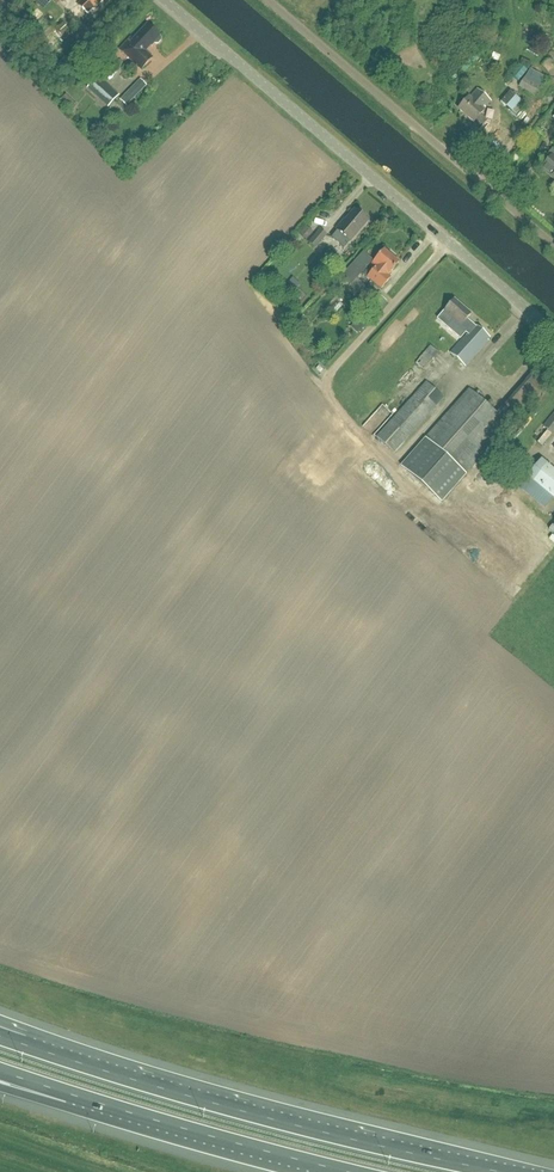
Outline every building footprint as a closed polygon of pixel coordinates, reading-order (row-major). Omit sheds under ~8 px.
[(82,4),(93,13),(105,0),(86,0),(82,4)] [(159,36),(147,25),(133,41),(130,38),(119,50),(140,70),(150,59),(144,53),(153,43),(155,45),(158,45),(161,42),(161,39),(159,37),(159,36)] [(119,96),(98,77),(87,89),(108,108),(119,96)] [(146,87),(140,80),(119,101),(126,107),(146,87)] [(538,88),(525,80),(519,89),(533,97),(538,88)] [(491,102),(476,90),(470,98),(468,96),(457,109),(474,123),(485,111),(484,110),(491,102)] [(69,94),(63,99),(72,113),(78,109),(69,94)] [(108,113),(96,117),(101,129),(113,124),(108,113)] [(499,149),(514,135),(502,122),(493,129),(489,125),(482,131),(499,149)] [(549,154),(552,157),(541,170),(553,181),(553,148),(549,154)] [(368,221),(355,210),(345,222),(343,221),(336,230),(350,242),(368,221)] [(393,224),(398,233),(405,229),(399,220),(393,224)] [(326,236),(319,230),(308,243),(315,249),(326,236)] [(400,264),(385,251),(373,265),(376,268),(368,278),(382,290),(391,279),(389,277),(400,264)] [(370,260),(364,256),(359,262),(357,260),(352,267),(350,266),(340,278),(359,295),(365,287),(355,278),(364,267),(370,260)] [(292,278),(284,287),(291,293),(299,285),(292,278)] [(376,294),(367,304),(376,313),(386,302),(376,294)] [(473,314),(456,300),(446,311),(460,323),(451,334),(461,343),(451,354),(465,366),(488,340),(486,339),(488,336),(476,326),(468,320),(473,314)] [(397,337),(407,333),(404,326),(394,330),(397,337)] [(402,381),(408,389),(421,380),(416,372),(402,381)] [(441,503),(464,475),(508,426),(510,428),(549,385),(535,373),(497,415),(468,390),(400,466),(441,503)] [(443,398),(425,382),(376,437),(393,453),(443,398)] [(542,427),(546,431),(537,441),(542,446),(553,433),(553,413),(542,427)] [(553,499),(553,500),(553,471),(541,460),(526,477),(518,488),(544,509),(553,499)] [(466,546),(464,534),(449,536),(452,549),(466,546)]
